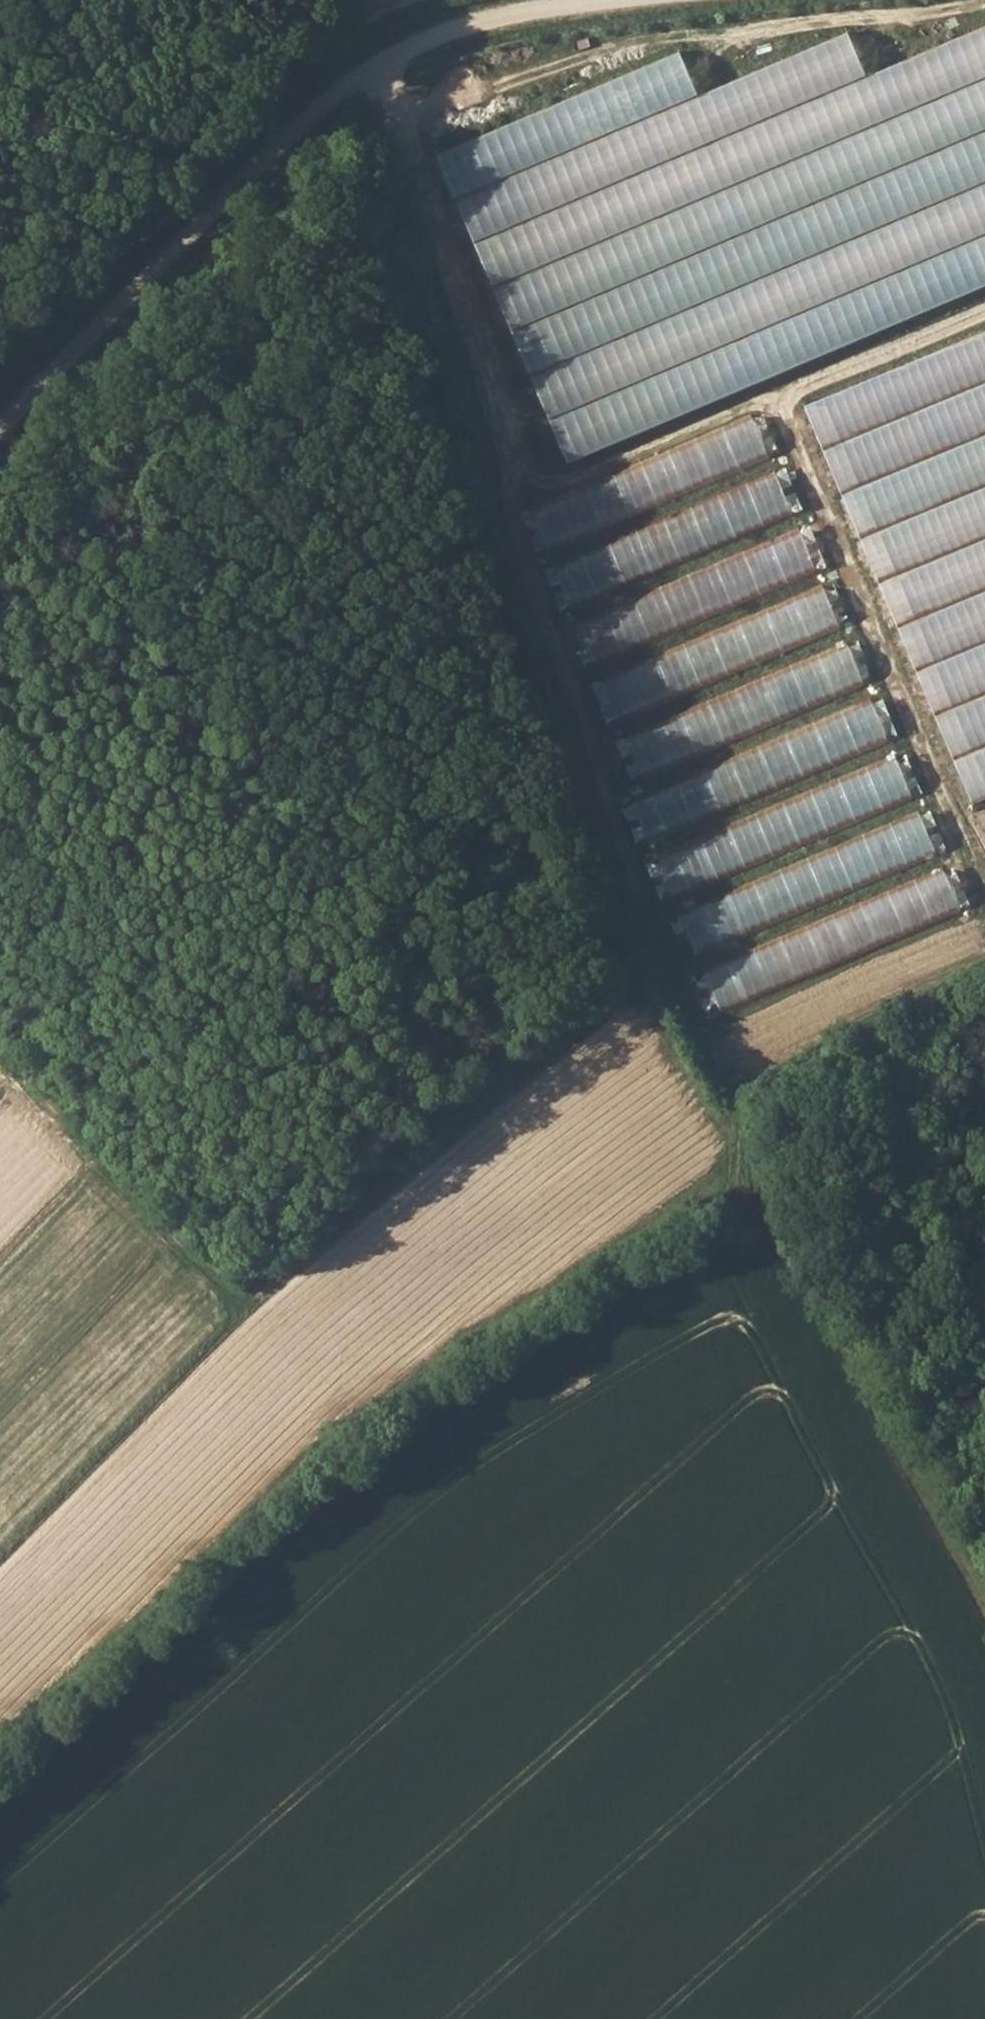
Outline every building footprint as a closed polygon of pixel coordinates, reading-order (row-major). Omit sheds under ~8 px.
[(960,800),(984,791),(984,336),(819,393),(960,800)] [(762,422),(522,502),(536,543),(775,463),(762,422)] [(794,478),(556,555),(569,594),(807,517),(794,478)] [(593,652),(821,574),(808,537),(580,615),(593,652)] [(610,717),(854,624),(838,584),(594,677),(610,717)] [(860,642),(622,735),(637,773),(875,681),(860,642)] [(885,698),(634,793),(650,836),(902,740),(885,698)] [(908,760),(655,845),(670,889),(923,803),(908,760)] [(926,817),(681,906),(695,946),(940,857),(926,817)] [(706,963),(722,1007),(975,911),(967,889),(958,892),(950,871),(706,963)]
